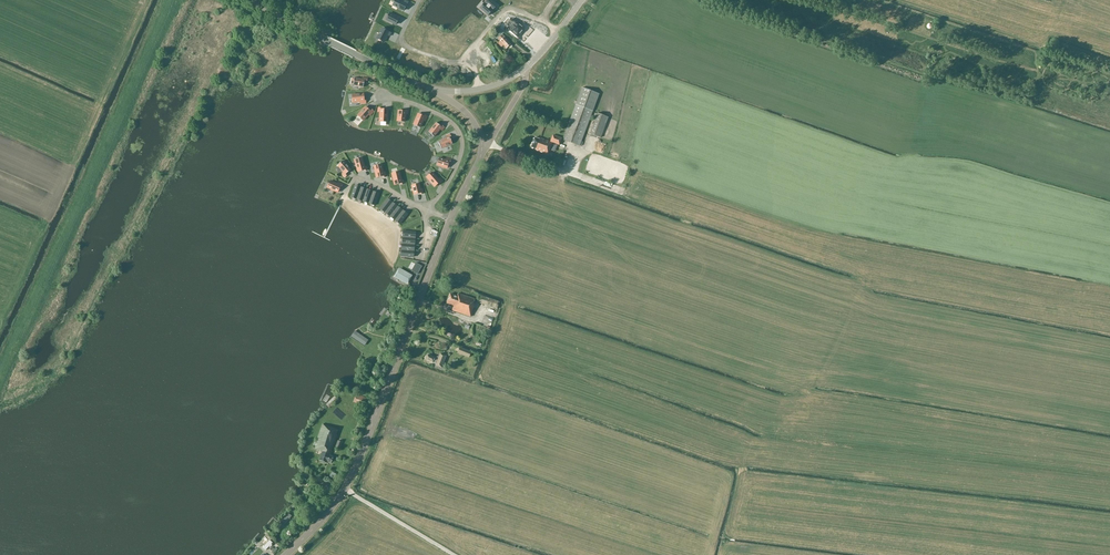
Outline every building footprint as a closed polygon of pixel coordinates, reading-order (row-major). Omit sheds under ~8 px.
[(393,5),(404,11),(408,2),(405,1),(404,3),(399,0),(396,0),(393,5)] [(484,3),(492,10),(497,5),(491,0),(487,0),(484,3)] [(487,15),(492,10),(484,3),(480,9),(487,15)] [(396,25),(399,18),(390,13),(386,20),(396,25)] [(525,29),(513,19),(504,29),(507,32),(509,30),(518,37),(525,29)] [(420,23),(415,32),(418,34),(423,25),(420,23)] [(471,32),(479,34),(481,28),(473,25),(471,32)] [(384,42),(387,35),(389,36),(391,33),(382,29),(377,39),(384,42)] [(498,39),(506,48),(511,44),(504,37),(504,38),(502,35),(504,33),(500,29),(493,36),(497,40),(498,39)] [(422,49),(427,51),(432,40),(427,38),(422,49)] [(458,45),(457,50),(469,53),(470,48),(458,45)] [(363,87),(364,81),(367,81),(367,78),(363,77),(362,79),(355,78),(353,85),(363,87)] [(582,88),(576,105),(563,140),(579,146),(598,94),(582,88)] [(364,100),(363,94),(352,95),(353,102),(361,102),(361,104),(366,103),(365,100),(364,100)] [(370,116),(374,111),(372,109),(370,112),(365,107),(358,115),(363,120),(368,115),(370,116)] [(380,108),(378,108),(378,111),(380,111),(380,121),(387,121),(387,109),(381,109),(380,108)] [(398,111),(397,121),(405,121),(406,114),(408,114),(408,110),(405,110),(405,111),(398,111)] [(424,115),(417,113),(414,123),(421,126),(423,119),(425,119),(427,115),(424,114),(424,115)] [(608,117),(597,113),(590,134),(600,138),(608,117)] [(441,128),(436,123),(428,132),(434,137),(441,130),(442,131),(444,128),(442,126),(441,128)] [(441,149),(452,144),(449,138),(451,137),(450,134),(446,136),(447,138),(438,142),(441,149)] [(536,150),(547,154),(549,150),(550,150),(552,143),(559,145),(562,138),(552,135),(550,142),(540,138),(539,139),(535,137),(531,147),(536,149),(536,150)] [(358,172),(364,170),(365,171),(368,170),(366,167),(365,167),(362,158),(354,160),(358,172)] [(446,158),(446,160),(440,158),(437,165),(447,168),(449,162),(450,162),(451,160),(446,158)] [(351,170),(343,161),(337,166),(344,173),(342,174),(345,177),(347,175),(346,174),(351,170)] [(381,165),(374,167),(376,178),(383,176),(383,177),(386,177),(385,172),(383,172),(381,165)] [(399,172),(392,174),(394,185),(401,183),(401,184),(404,184),(403,180),(401,180),(399,172)] [(432,172),(427,177),(435,186),(440,182),(441,183),(443,181),(440,178),(439,180),(432,172)] [(342,187),(343,184),(338,182),(337,184),(330,181),(327,188),(337,192),(340,186),(342,187)] [(362,186),(357,184),(353,195),(359,198),(363,187),(362,187),(362,186)] [(419,184),(412,186),(414,194),(420,193),(421,194),(424,194),(422,189),(420,189),(419,184)] [(363,187),(359,198),(364,199),(366,194),(367,194),(369,189),(368,189),(363,187)] [(369,189),(367,194),(366,194),(364,199),(370,202),(374,191),(369,189)] [(376,204),(380,193),(375,191),(375,192),(374,191),(370,202),(376,204)] [(380,208),(385,212),(392,203),(391,203),(392,202),(387,199),(380,208)] [(385,212),(390,216),(393,211),(394,212),(397,207),(396,207),(397,206),(393,203),(392,203),(385,212)] [(390,216),(395,219),(402,211),(402,210),(398,207),(397,207),(394,212),(393,211),(390,216)] [(395,219),(400,223),(407,214),(403,211),(402,211),(395,219)] [(416,263),(411,271),(417,274),(422,266),(416,263)] [(399,268),(394,277),(407,284),(413,275),(399,268)] [(457,296),(450,294),(447,303),(454,306),(452,310),(470,316),(474,304),(473,304),(475,299),(458,293),(457,296)] [(499,302),(479,295),(477,302),(497,309),(499,302)] [(483,323),(489,325),(493,316),(487,314),(483,323)] [(368,340),(355,331),(351,337),(364,346),(368,340)] [(457,353),(469,357),(471,352),(460,347),(457,353)] [(435,357),(427,355),(425,360),(433,362),(436,363),(435,365),(441,367),(446,356),(440,354),(439,357),(437,356),(435,358),(435,357)] [(367,398),(356,394),(353,402),(364,406),(367,398)] [(338,429),(333,427),(323,424),(314,449),(322,452),(319,461),(326,463),(327,461),(331,463),(333,457),(330,455),(337,434),(336,434),(338,430),(338,429)] [(280,521),(283,524),(291,515),(288,512),(280,521)] [(265,550),(273,542),(268,537),(265,541),(264,540),(259,544),(265,550)] [(251,554),(257,548),(253,545),(248,551),(251,554)]
